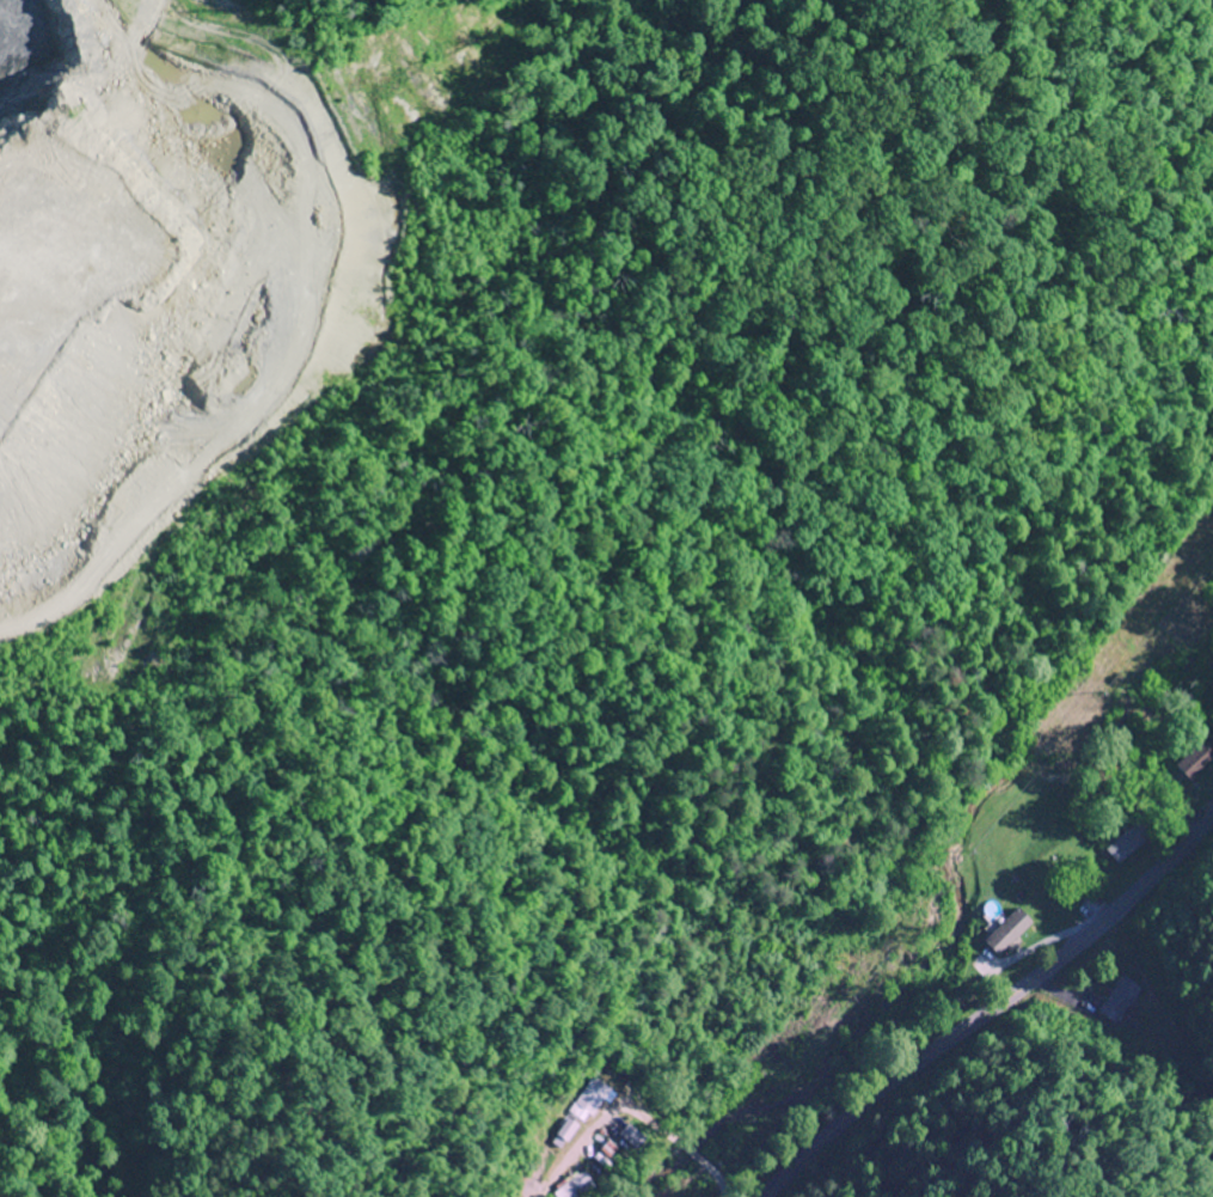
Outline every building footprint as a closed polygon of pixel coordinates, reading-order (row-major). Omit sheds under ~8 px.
[(1212,762),(1212,741),(1208,736),(1173,768),(1188,785),(1212,762)] [(1106,847),(1119,863),(1153,837),(1141,821),(1106,847)] [(1033,925),(1017,908),(984,941),(1001,957),(1033,925)] [(1143,991),(1124,976),(1096,1012),(1115,1027),(1143,991)] [(610,1088),(592,1077),(568,1113),(586,1124),(610,1088)] [(551,1143),(561,1149),(575,1125),(565,1119),(551,1143)] [(604,1131),(585,1144),(596,1161),(550,1192),(554,1196),(581,1196),(594,1188),(586,1177),(620,1154),(604,1131)]
